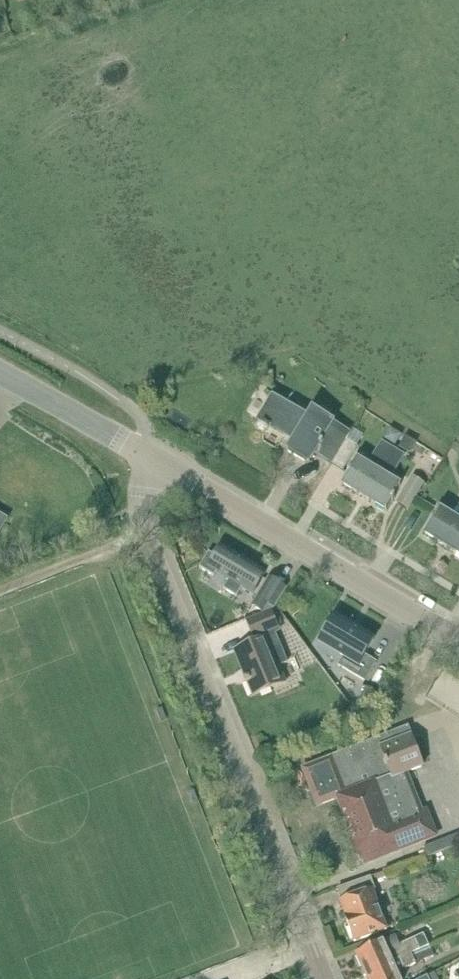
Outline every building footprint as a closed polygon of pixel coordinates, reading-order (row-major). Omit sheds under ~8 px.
[(331,464),(346,440),(350,433),(312,409),(308,417),(273,395),(258,420),(293,441),(287,451),(308,464),(314,454),(331,464)] [(402,435),(391,428),(384,439),(395,446),(402,435)] [(410,454),(414,448),(417,443),(406,436),(399,447),(410,454)] [(358,447),(346,440),(331,464),(343,472),(358,447)] [(343,484),(364,497),(393,449),(382,442),(367,466),(357,460),(343,484)] [(405,456),(393,449),(364,497),(386,510),(400,486),(391,480),(405,456)] [(414,476),(397,503),(408,510),(425,483),(414,476)] [(458,526),(458,504),(451,517),(440,510),(425,534),(447,547),(458,526)] [(0,514),(0,533),(8,519),(0,514)] [(447,547),(458,554),(458,526),(447,547)] [(209,552),(200,568),(215,577),(217,573),(229,581),(224,589),(237,597),(243,588),(253,594),(266,573),(222,546),(216,557),(209,552)] [(269,579),(252,606),(264,613),(274,609),(286,589),(283,587),(273,581),(269,579)] [(254,643),(234,652),(252,696),(286,682),(280,667),(288,663),(275,632),(279,630),(271,612),(246,622),(254,643)] [(335,614),(318,641),(342,657),(338,664),(365,681),(377,662),(365,654),(374,641),(350,626),(352,624),(335,614)] [(366,687),(352,711),(364,718),(379,695),(366,687)] [(346,725),(355,716),(346,706),(336,715),(346,725)] [(423,766),(408,727),(303,768),(318,805),(338,798),(364,864),(436,836),(426,811),(422,813),(407,773),(423,766)] [(371,877),(339,889),(343,901),(342,901),(347,915),(346,916),(354,941),(387,929),(373,890),(376,889),(371,877)] [(425,949),(429,947),(424,935),(400,946),(396,936),(357,954),(366,975),(411,954),(424,948),(425,949)] [(429,947),(425,949),(424,948),(421,950),(411,954),(366,975),(368,978),(400,978),(397,972),(434,956),(429,947)] [(427,976),(429,978),(455,978),(450,967),(436,973),(427,976)]
